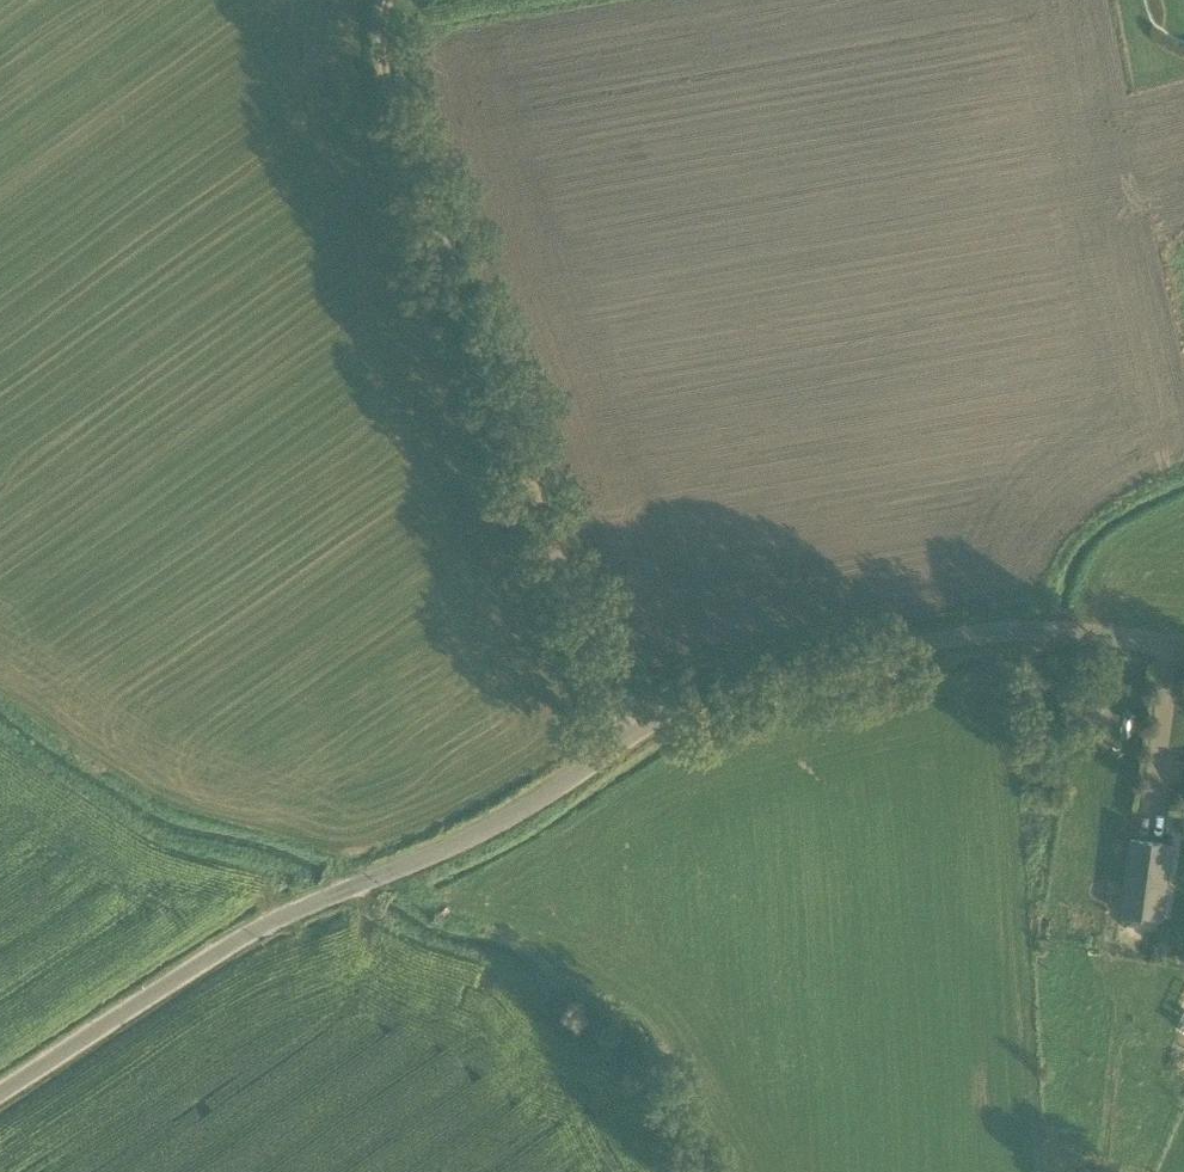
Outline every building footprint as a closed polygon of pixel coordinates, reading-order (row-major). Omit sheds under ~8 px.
[(1129,842),(1119,915),(1158,921),(1168,848),(1129,842)]
